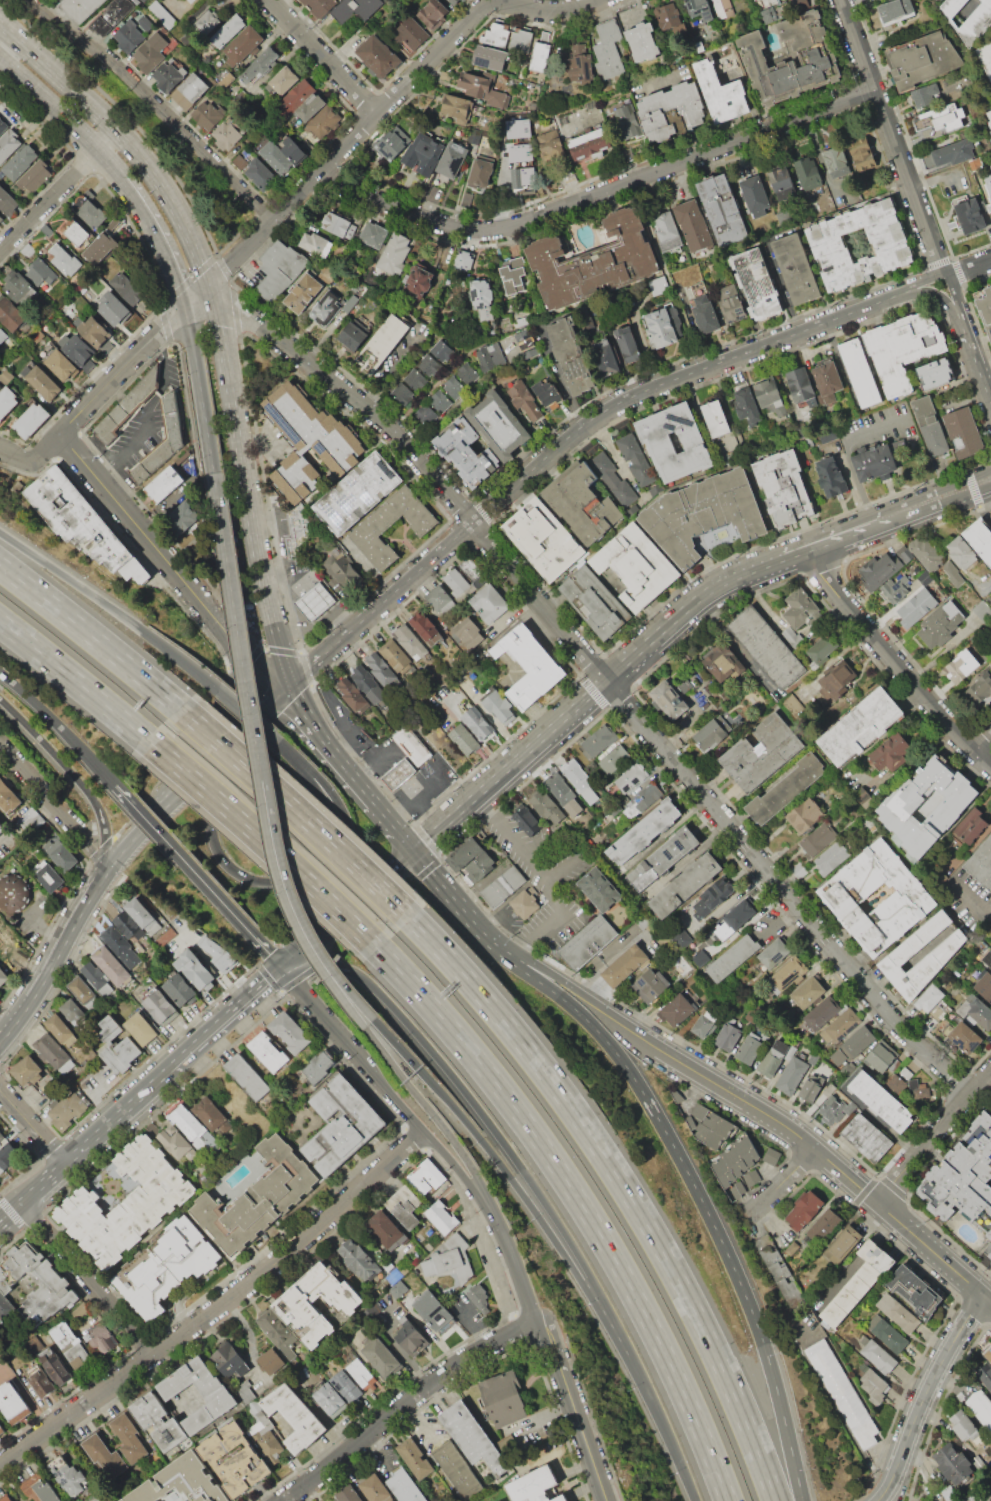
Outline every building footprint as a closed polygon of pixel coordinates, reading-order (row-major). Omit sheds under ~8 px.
[(59,4),(63,0),(107,0),(81,24),(77,20),(76,21),(72,16),(71,17),(59,4)] [(105,7),(112,0),(128,0),(135,8),(102,38),(89,25),(107,9),(105,7)] [(155,0),(153,0),(146,6),(168,29),(176,21),(155,0)] [(320,20),(301,0),(338,0),(339,1),(320,20)] [(331,13),(344,0),(386,0),(366,20),(360,14),(354,14),(343,25),(331,13)] [(417,13),(432,0),(440,0),(450,11),(444,17),(447,20),(433,32),(417,13)] [(691,17),(685,0),(708,0),(711,11),(709,11),(712,19),(703,22),(701,14),(691,17)] [(718,19),(711,0),(729,0),(734,13),(718,19)] [(806,0),(790,0),(793,9),(807,4),(806,0)] [(877,6),(895,0),(912,0),(916,12),(883,24),(877,6)] [(941,6),(946,0),(990,0),(990,23),(969,49),(941,6)] [(655,9),(675,2),(683,24),(663,31),(655,9)] [(232,13),(208,38),(194,24),(209,9),(215,16),(225,6),(232,13)] [(771,6),(777,18),(766,24),(760,12),(771,6)] [(767,107),(766,104),(763,105),(758,89),(755,90),(752,83),(755,82),(754,80),(752,81),(747,66),(749,65),(748,63),(745,64),(736,38),(760,29),(766,46),(761,48),(769,69),(795,59),(798,68),(803,66),(797,51),(794,52),(791,44),(794,43),(794,41),(796,40),(795,38),(783,42),(776,23),(815,9),(816,11),(819,10),(821,18),(819,19),(821,27),(824,26),(828,35),(825,36),(831,54),(834,53),(837,61),(836,62),(841,77),(838,78),(839,81),(832,83),(831,82),(815,88),(815,89),(806,93),(805,90),(799,92),(800,95),(793,98),(792,96),(774,102),(775,104),(767,107)] [(245,23),(218,51),(209,41),(237,13),(243,19),(242,20),(245,23)] [(410,16),(430,34),(416,49),(406,40),(401,45),(391,36),(410,16)] [(138,22),(143,17),(152,26),(147,32),(138,22)] [(479,41),(481,35),(485,36),(487,29),(491,30),(493,22),(494,22),(496,17),(504,20),(503,23),(509,25),(508,30),(510,30),(505,48),(479,41)] [(113,35),(130,18),(136,25),(134,26),(145,37),(128,54),(119,45),(121,43),(113,35)] [(602,82),(626,73),(613,40),(621,37),(615,19),(595,27),(601,43),(592,46),(598,62),(595,63),(602,82)] [(625,32),(638,27),(637,24),(646,21),(646,23),(651,22),(654,31),(651,32),(657,45),(659,44),(662,52),(657,54),(657,56),(649,59),(649,57),(637,62),(633,53),(634,53),(629,40),(628,41),(625,32)] [(264,39),(235,68),(227,61),(231,58),(224,51),(250,25),(264,39)] [(509,50),(514,31),(519,32),(520,29),(533,32),(527,54),(509,50)] [(157,30),(169,42),(161,51),(165,56),(147,74),(137,64),(139,61),(132,55),(157,30)] [(885,50),(943,30),(962,58),(964,65),(957,68),(958,71),(899,91),(885,50)] [(373,33),(403,60),(384,80),(377,74),(374,77),(367,70),(370,67),(355,53),(373,33)] [(535,41),(551,45),(545,72),(529,68),(535,41)] [(975,48),(990,41),(990,82),(975,48)] [(590,53),(596,77),(574,82),(572,75),(571,75),(568,66),(570,66),(568,57),(573,56),(570,45),(583,42),(586,54),(590,53)] [(479,44),(509,52),(508,55),(514,56),(512,62),(506,61),(503,73),(474,65),(474,62),(473,62),(476,48),(478,48),(479,44)] [(268,45),(278,54),(268,65),(270,66),(254,84),(251,82),(246,87),(238,79),(268,45)] [(691,61),(709,55),(721,87),(740,79),(745,93),(744,94),(748,105),(749,104),(752,112),(715,126),(691,61)] [(164,62),(167,65),(170,62),(178,70),(182,67),(188,73),(167,95),(157,85),(159,83),(151,75),(164,62)] [(285,64),(299,78),(283,96),(268,82),(285,64)] [(441,71),(454,74),(452,81),(440,78),(441,71)] [(465,71),(493,79),(490,88),(507,93),(506,95),(510,96),(506,109),(487,103),(488,99),(466,93),(467,89),(458,87),(460,79),(463,80),(465,71)] [(194,72),(209,87),(193,103),(178,88),(194,72)] [(302,77),(315,88),(291,115),(285,109),(286,108),(282,104),(283,102),(281,100),(302,77)] [(694,81),(709,120),(696,125),(698,132),(662,145),(660,140),(652,143),(649,134),(647,135),(637,111),(640,110),(637,102),(643,100),(642,98),(664,89),(665,92),(672,89),(671,86),(687,80),(688,83),(694,81)] [(910,92),(938,82),(943,97),(916,107),(910,92)] [(170,95),(176,89),(192,104),(185,111),(170,95)] [(314,92),(318,96),(320,95),(327,103),(306,123),(295,111),(314,92)] [(447,93),(474,100),(467,127),(455,124),(457,117),(442,113),(447,93)] [(204,100),(209,105),(211,102),(218,109),(220,107),(227,113),(208,132),(191,114),(204,100)] [(913,122),(920,119),(919,115),(954,102),(956,109),(961,107),(964,116),(960,118),(962,126),(948,131),(946,127),(936,131),(934,125),(916,131),(913,122)] [(631,103),(642,136),(625,142),(613,109),(631,103)] [(327,104),(344,118),(323,140),(307,126),(327,104)] [(9,126),(0,135),(0,117),(9,126)] [(506,138),(530,137),(529,118),(505,119),(506,138)] [(224,120),(227,124),(230,121),(244,135),(228,151),(225,148),(223,150),(214,142),(217,139),(211,133),(224,120)] [(607,133),(570,148),(567,141),(604,126),(607,133)] [(23,143),(0,166),(0,139),(11,128),(18,135),(17,137),(23,143)] [(392,128),(408,143),(392,162),(375,146),(392,128)] [(556,128),(563,146),(542,153),(536,136),(556,128)] [(422,132),(445,145),(427,177),(417,172),(423,161),(419,158),(413,169),(402,163),(413,143),(415,145),(422,132)] [(612,146),(575,160),(571,149),(608,135),(612,146)] [(255,148),(266,136),(294,164),(283,176),(255,148)] [(289,136),(308,154),(297,164),(282,149),(286,145),(283,142),(289,136)] [(858,172),(848,144),(867,137),(877,165),(858,172)] [(974,157),(952,165),(951,161),(936,167),(931,152),(968,138),(969,142),(972,141),(974,149),(972,150),(974,157)] [(449,140),(468,149),(453,180),(450,179),(446,187),(433,181),(437,172),(435,171),(449,140)] [(1,169),(27,143),(38,154),(28,164),(29,164),(13,181),(1,169)] [(507,145),(511,188),(535,186),(530,143),(507,145)] [(821,152),(841,144),(851,172),(831,179),(821,152)] [(619,150),(628,147),(632,158),(623,162),(619,150)] [(239,153),(248,163),(241,170),(231,160),(239,153)] [(930,153),(935,166),(927,169),(922,155),(930,153)] [(793,161),(810,155),(813,163),(817,162),(825,184),(805,192),(793,161)] [(257,156),(279,178),(265,192),(245,172),(250,167),(248,165),(257,156)] [(16,183),(40,158),(54,171),(32,193),(26,186),(22,189),(16,183)] [(469,162),(484,158),(491,183),(476,187),(469,162)] [(768,172),(786,166),(796,194),(779,201),(768,172)] [(577,181),(561,187),(557,176),(573,170),(577,181)] [(990,203),(985,204),(987,212),(990,211),(990,172),(982,174),(990,203)] [(697,184),(720,249),(750,238),(727,173),(697,184)] [(739,181),(752,220),(766,215),(765,211),(770,209),(769,207),(771,206),(760,174),(739,181)] [(12,216),(0,204),(0,186),(21,207),(12,216)] [(462,192),(472,192),(471,207),(462,207),(462,192)] [(85,195),(108,217),(95,231),(72,209),(85,195)] [(805,229),(811,227),(811,226),(826,220),(827,221),(835,217),(835,216),(851,210),(851,211),(891,196),(895,207),(897,206),(899,212),(897,213),(900,221),(908,242),(907,242),(909,247),(910,246),(915,260),(911,262),(912,265),(902,269),(901,266),(897,268),(898,269),(893,271),(892,269),(888,270),(888,272),(885,273),(885,275),(876,278),(875,273),(872,274),(873,279),(852,288),(851,284),(843,287),(844,290),(835,294),(834,291),(829,293),(821,271),(823,270),(819,259),(817,260),(805,229)] [(672,207),(696,198),(714,245),(690,254),(672,207)] [(955,206),(978,198),(988,226),(965,234),(955,206)] [(525,248),(529,247),(528,245),(533,243),(533,242),(556,233),(558,237),(561,245),(564,254),(557,257),(559,263),(619,240),(617,235),(609,238),(602,219),(608,217),(607,215),(611,214),(611,213),(627,207),(627,208),(632,207),(634,207),(643,229),(641,230),(645,242),(649,241),(660,270),(611,289),(608,283),(598,287),(600,293),(550,313),(538,283),(542,282),(538,269),(533,271),(525,248)] [(319,226),(351,241),(358,226),(351,222),(352,219),(328,208),(319,226)] [(670,210),(683,244),(677,246),(678,249),(670,252),(669,249),(662,252),(649,218),(670,210)] [(96,237),(79,254),(55,230),(72,213),(96,237)] [(368,220),(387,230),(377,250),(358,240),(368,220)] [(394,230),(374,265),(395,277),(411,249),(406,246),(410,239),(394,230)] [(798,231),(823,295),(796,306),(771,241),(798,231)] [(298,244),(319,256),(328,241),(313,232),(310,235),(305,232),(298,244)] [(104,233),(109,237),(111,235),(120,244),(95,269),(82,255),(104,233)] [(257,287),(270,300),(306,262),(280,236),(258,258),(264,264),(260,268),(268,276),(257,287)] [(39,250),(52,238),(73,258),(75,256),(83,264),(68,279),(39,250)] [(732,256),(758,246),(758,248),(759,248),(766,265),(765,265),(775,290),(777,289),(779,295),(777,296),(783,310),(779,312),(780,313),(775,315),(775,313),(767,316),(768,318),(761,321),(760,319),(757,320),(755,316),(752,317),(748,307),(752,306),(744,287),(741,288),(735,273),(738,272),(737,268),(734,269),(730,259),(733,258),(732,256)] [(473,253),(456,249),(452,268),(469,272),(473,253)] [(498,263),(523,256),(526,265),(523,266),(525,273),(519,274),(524,291),(507,295),(498,263)] [(40,257),(58,275),(49,284),(44,279),(38,286),(26,273),(32,267),(31,266),(40,257)] [(414,263),(434,272),(430,280),(429,288),(423,295),(419,302),(411,298),(412,295),(401,290),(414,263)] [(324,264),(334,272),(329,278),(319,271),(324,264)] [(354,264),(364,269),(361,275),(351,270),(354,264)] [(108,282),(118,272),(120,274),(123,271),(145,294),(133,307),(108,282)] [(283,302),(299,315),(324,285),(308,271),(283,302)] [(19,272),(39,292),(24,307),(4,287),(19,272)] [(652,281),(664,276),(669,291),(658,296),(652,281)] [(471,280),(490,279),(493,307),(474,308),(471,280)] [(690,286),(703,281),(706,291),(694,296),(690,286)] [(718,289),(734,282),(747,316),(728,324),(718,301),(722,299),(718,289)] [(83,284),(88,289),(82,294),(78,290),(83,284)] [(984,289),(990,286),(990,340),(975,300),(987,295),(984,289)] [(329,287),(341,296),(335,303),(341,307),(326,326),(309,314),(329,287)] [(110,289),(133,312),(116,328),(98,310),(108,299),(104,295),(110,289)] [(694,297),(705,293),(708,300),(696,304),(694,297)] [(12,332),(0,319),(0,303),(7,296),(28,317),(12,332)] [(349,299),(354,303),(347,313),(341,309),(349,299)] [(692,307),(710,300),(721,327),(702,335),(692,307)] [(665,305),(674,302),(685,331),(677,334),(665,305)] [(574,310),(585,305),(594,326),(584,331),(574,310)] [(645,315),(665,307),(678,341),(658,349),(655,341),(652,342),(647,330),(650,329),(645,315)] [(863,336),(932,311),(946,350),(905,364),(915,392),(887,402),(863,336)] [(392,313),(410,326),(370,377),(360,369),(363,366),(355,360),(392,313)] [(74,324),(80,318),(85,323),(93,315),(99,322),(102,320),(108,326),(106,328),(113,335),(108,340),(114,345),(105,355),(74,324)] [(500,318),(509,316),(512,329),(502,331),(500,318)] [(546,326),(570,317),(598,386),(582,392),(583,393),(574,397),(570,386),(568,387),(563,375),(565,374),(559,360),(557,361),(552,348),(554,347),(546,326)] [(351,320),(368,333),(355,352),(337,339),(351,320)] [(614,331),(629,325),(641,357),(627,363),(614,331)] [(11,337),(0,348),(0,328),(1,327),(11,337)] [(524,360),(513,336),(530,328),(541,353),(524,360)] [(59,342),(66,335),(71,340),(77,333),(96,352),(89,358),(96,365),(87,373),(62,348),(63,347),(59,342)] [(861,337),(884,403),(861,411),(838,345),(861,337)] [(430,350),(442,338),(455,351),(444,363),(430,350)] [(591,344),(607,338),(611,348),(615,347),(621,362),(617,363),(620,371),(604,377),(591,344)] [(475,352),(497,343),(506,363),(484,373),(475,352)] [(58,348),(78,368),(65,381),(45,361),(58,348)] [(417,365),(428,354),(441,367),(430,377),(417,365)] [(812,369),(819,367),(817,362),(832,357),(843,389),(833,393),(836,401),(820,407),(816,396),(821,395),(812,369)] [(916,369),(948,357),(955,380),(924,391),(916,369)] [(93,430),(106,446),(118,435),(113,430),(158,387),(159,360),(93,430)] [(455,372),(466,361),(479,374),(468,385),(455,372)] [(37,365),(62,389),(49,402),(25,378),(37,365)] [(784,374),(806,366),(816,396),(815,396),(818,405),(808,408),(806,400),(795,404),(784,374)] [(404,379),(415,367),(428,379),(417,391),(404,379)] [(8,368),(15,376),(7,384),(0,377),(8,368)] [(441,386),(451,375),(466,389),(456,400),(441,386)] [(504,387),(520,377),(544,415),(528,425),(504,387)] [(753,385),(774,378),(787,416),(775,420),(770,404),(761,408),(753,385)] [(532,387),(542,380),(543,383),(551,379),(563,399),(558,402),(556,400),(544,407),(532,387)] [(269,475),(296,510),(329,484),(306,455),(313,449),(334,475),(367,450),(343,420),(340,423),(333,414),(329,416),(325,411),(318,416),(291,382),(264,403),(301,450),(269,475)] [(401,382),(415,395),(405,406),(391,392),(401,382)] [(19,402),(0,423),(0,393),(7,386),(18,396),(15,398),(19,402)] [(733,392),(749,387),(763,424),(750,429),(745,418),(740,420),(735,408),(739,406),(733,392)] [(493,388),(535,437),(523,446),(521,444),(511,452),(514,456),(506,463),(462,413),(471,405),(475,409),(487,398),(485,395),(493,388)] [(127,472),(139,485),(180,448),(182,449),(187,447),(182,438),(175,389),(160,398),(166,437),(127,472)] [(428,400),(438,389),(454,404),(443,414),(428,400)] [(910,402),(930,394),(952,451),(931,459),(910,402)] [(701,406),(719,399),(731,431),(713,438),(701,406)] [(632,424),(689,401),(715,465),(663,486),(645,442),(640,444),(632,424)] [(11,426),(26,441),(52,415),(41,404),(39,406),(35,402),(11,426)] [(414,414),(425,402),(438,414),(427,426),(414,414)] [(942,416),(969,406),(984,449),(958,459),(942,416)] [(432,441),(450,426),(454,431),(458,427),(454,422),(462,416),(481,438),(471,446),(479,455),(488,447),(504,464),(494,473),(489,468),(487,470),(491,475),(474,490),(470,485),(468,486),(463,480),(465,479),(459,472),(462,470),(453,460),(451,463),(447,458),(446,459),(435,447),(436,446),(432,441)] [(617,442),(641,487),(657,479),(651,467),(647,469),(642,459),(645,457),(632,433),(617,442)] [(851,457),(888,444),(897,469),(861,483),(851,457)] [(314,506),(341,538),(346,534),(407,481),(380,449),(314,506)] [(754,463),(794,449),(816,514),(808,517),(806,512),(798,515),(800,521),(777,529),(754,463)] [(591,460),(622,503),(635,494),(624,479),(621,481),(615,473),(620,470),(605,450),(591,460)] [(815,462),(835,455),(847,490),(827,496),(815,462)] [(540,493),(557,479),(560,483),(585,461),(599,477),(590,484),(603,500),(610,494),(629,517),(590,549),(562,516),(560,518),(540,493)] [(57,463),(149,576),(141,583),(133,574),(128,578),(119,568),(114,572),(105,560),(99,565),(91,555),(88,557),(83,551),(81,553),(72,542),(65,548),(20,493),(57,463)] [(171,464),(185,480),(157,505),(143,489),(171,464)] [(637,519),(665,496),(743,464),(770,532),(743,542),(737,528),(735,529),(733,523),(693,538),(696,545),(694,547),(702,557),(701,558),(683,572),(637,519)] [(346,534),(381,574),(403,555),(390,541),(386,545),(378,536),(404,514),(411,523),(408,525),(420,538),(440,520),(407,481),(346,534)] [(501,526),(537,495),(572,536),(574,534),(588,552),(551,584),(501,526)] [(182,504),(198,519),(173,544),(157,529),(182,504)] [(290,556),(312,553),(306,512),(289,515),(292,536),(287,537),(290,556)] [(978,518),(990,533),(990,567),(961,533),(978,518)] [(589,560),(634,520),(682,574),(635,615),(589,560)] [(930,573),(908,546),(910,544),(909,543),(912,540),(914,541),(924,532),(946,558),(941,562),(942,563),(930,573)] [(959,535),(977,555),(975,556),(977,558),(963,571),(960,568),(943,549),(959,535)] [(896,551),(904,545),(913,557),(906,563),(896,551)] [(903,565),(869,594),(866,590),(871,586),(858,571),(875,556),(879,561),(887,553),(897,564),(900,561),(903,565)] [(322,562),(346,590),(362,576),(343,555),(333,564),(328,558),(322,562)] [(459,566),(470,556),(484,573),(473,582),(459,566)] [(949,560),(958,571),(957,572),(965,581),(957,588),(947,577),(948,575),(941,567),(949,560)] [(559,586),(587,562),(634,618),(606,641),(559,586)] [(443,578),(453,591),(451,593),(459,603),(474,590),(455,567),(443,578)] [(933,579),(898,609),(889,599),(886,601),(880,593),(882,591),(879,588),(891,578),(894,583),(905,574),(909,579),(907,581),(909,584),(926,570),(933,579)] [(310,622),(336,601),(319,580),(293,602),(310,622)] [(425,596),(442,616),(457,604),(441,583),(425,596)] [(469,601),(491,583),(510,607),(488,625),(469,601)] [(820,609),(796,629),(783,614),(791,607),(785,600),(801,586),(820,609)] [(924,587),(938,603),(905,630),(898,622),(903,619),(896,611),(924,587)] [(949,598),(965,617),(957,624),(958,625),(950,632),(952,636),(939,647),(937,645),(930,650),(915,633),(925,625),(921,621),(949,598)] [(983,622),(990,615),(990,610),(981,599),(970,609),(983,622)] [(750,603),(808,668),(783,689),(726,625),(750,603)] [(409,621),(426,643),(441,632),(424,610),(409,621)] [(456,633),(471,652),(487,639),(473,620),(456,633)] [(522,712),(567,673),(523,622),(490,650),(498,659),(508,651),(528,674),(506,693),(522,712)] [(405,623),(429,652),(421,659),(417,654),(412,657),(393,633),(405,623)] [(782,631),(789,625),(797,634),(798,632),(804,640),(795,648),(782,631)] [(806,651),(833,629),(843,641),(816,663),(806,651)] [(392,638),(413,663),(399,674),(378,649),(392,638)] [(700,659),(720,642),(726,650),(730,648),(744,666),(721,685),(700,659)] [(966,648),(979,664),(955,685),(946,674),(949,671),(944,666),(966,648)] [(376,649),(400,678),(386,688),(372,671),(374,669),(365,658),(376,649)] [(843,658),(857,675),(844,685),(848,690),(835,700),(831,696),(826,700),(818,690),(823,686),(818,680),(843,658)] [(362,662),(388,695),(375,706),(351,676),(355,672),(353,670),(362,662)] [(696,682),(683,693),(670,677),(683,666),(696,682)] [(988,671),(990,675),(990,696),(978,707),(964,691),(988,671)] [(346,674),(374,705),(360,717),(342,697),(344,695),(335,684),(346,674)] [(649,693),(666,678),(690,705),(673,721),(649,693)] [(881,685),(904,713),(838,769),(815,741),(881,685)] [(481,702),(491,714),(494,711),(505,724),(515,716),(509,708),(513,705),(505,696),(504,697),(497,688),(481,702)] [(781,704),(793,715),(799,708),(788,697),(781,704)] [(475,706),(498,733),(484,745),(460,717),(475,706)] [(692,736),(723,711),(730,719),(738,713),(743,719),(726,732),(728,734),(716,744),(715,742),(704,751),(692,736)] [(775,711),(805,745),(748,794),(718,760),(745,736),(755,748),(761,742),(751,731),(775,711)] [(461,723),(481,746),(468,757),(449,734),(461,723)] [(581,743),(606,723),(618,737),(593,757),(581,743)] [(392,737),(418,768),(433,755),(408,724),(392,737)] [(898,731),(915,752),(892,772),(886,764),(880,769),(868,756),(898,731)] [(621,744),(632,757),(609,776),(598,763),(621,744)] [(582,752),(585,750),(591,758),(589,760),(582,752)] [(741,807),(761,830),(829,772),(810,750),(795,763),(798,767),(761,798),(757,793),(741,807)] [(918,860),(901,845),(904,842),(878,819),(881,816),(875,811),(889,796),(891,799),(901,788),(904,791),(920,773),(917,771),(921,766),(923,768),(935,754),(938,757),(940,754),(947,760),(945,762),(957,772),(958,770),(970,781),(968,783),(979,792),(918,860)] [(381,777),(393,791),(401,784),(416,771),(405,757),(389,770),(381,777)] [(561,770),(574,759),(593,783),(580,794),(561,770)] [(614,782),(638,762),(648,775),(624,794),(614,782)] [(545,783),(557,773),(576,796),(574,798),(582,809),(572,817),(545,783)] [(9,815),(23,802),(15,793),(19,790),(4,774),(1,776),(0,775),(0,805),(9,815)] [(627,802),(654,781),(663,793),(630,820),(623,811),(629,805),(627,802)] [(528,798),(542,787),(565,816),(556,823),(550,815),(545,819),(528,798)] [(862,787),(874,801),(865,808),(853,795),(862,787)] [(785,815),(802,836),(827,815),(810,795),(785,815)] [(667,796),(682,813),(620,868),(605,851),(667,796)] [(522,803),(542,827),(530,836),(511,812),(522,803)] [(30,805),(43,819),(29,833),(16,819),(30,805)] [(974,805),(986,816),(984,819),(988,823),(967,847),(950,833),(974,805)] [(824,822),(837,837),(809,860),(804,854),(807,852),(799,843),(824,822)] [(626,877),(641,895),(700,843),(685,826),(626,877)] [(962,868),(990,835),(990,865),(990,894),(962,868)] [(880,836),(938,904),(874,959),(816,891),(880,836)] [(444,860),(456,874),(484,851),(472,837),(444,860)] [(58,839),(80,860),(67,874),(44,853),(58,839)] [(837,840),(850,856),(824,877),(812,861),(837,840)] [(647,902),(663,920),(724,868),(709,850),(647,902)] [(43,862),(64,882),(52,894),(29,871),(37,863),(40,865),(43,862)] [(799,862),(804,868),(794,875),(790,870),(799,862)] [(513,864),(527,881),(493,909),(479,892),(513,864)] [(594,866),(623,897),(604,915),(575,884),(594,866)] [(13,914),(20,913),(26,909),(30,904),(33,898),(33,891),(31,884),(26,879),(21,875),(14,874),(8,874),(2,877),(0,879),(0,910),(6,913),(13,914)] [(700,920),(694,914),(697,911),(691,904),(723,876),(735,890),(700,920)] [(509,904),(525,921),(542,905),(526,888),(509,904)] [(137,896),(163,927),(151,937),(125,907),(137,896)] [(723,917),(745,898),(746,900),(749,897),(755,904),(752,906),(757,911),(735,930),(723,917)] [(942,908),(877,965),(910,1005),(967,938),(958,927),(905,974),(899,967),(953,922),(942,908)] [(125,909),(146,934),(139,940),(148,950),(141,955),(118,929),(121,927),(117,922),(118,921),(115,918),(125,909)] [(599,913),(618,934),(577,972),(558,951),(599,913)] [(714,931),(725,921),(734,931),(723,941),(714,931)] [(113,924),(132,946),(130,948),(141,961),(131,970),(100,935),(113,924)] [(682,928),(693,942),(681,951),(670,938),(682,928)] [(748,931),(762,947),(718,985),(705,969),(748,931)] [(227,973),(238,956),(202,934),(196,944),(214,955),(210,962),(227,973)] [(757,955),(769,970),(791,951),(778,937),(757,955)] [(635,941),(650,959),(614,991),(599,973),(635,941)] [(91,955),(120,990),(134,978),(106,944),(91,955)] [(188,944),(217,977),(213,980),(217,984),(208,991),(205,987),(202,990),(173,957),(188,944)] [(691,958),(698,967),(708,958),(701,949),(691,958)] [(989,949),(990,951),(990,966),(981,958),(989,949)] [(766,979),(795,954),(808,969),(779,995),(766,979)] [(678,970),(689,960),(696,968),(685,978),(678,970)] [(81,969),(104,999),(114,991),(107,982),(110,979),(102,970),(99,972),(91,961),(81,969)] [(11,977),(0,987),(0,965),(11,977)] [(631,986),(651,968),(656,974),(660,971),(672,984),(648,1005),(631,986)] [(164,985),(182,1006),(187,1002),(191,1006),(198,1000),(195,996),(199,993),(180,971),(164,985)] [(985,971),(990,976),(990,1003),(972,987),(985,971)] [(813,974),(827,990),(803,1010),(789,995),(813,974)] [(80,975),(97,995),(85,1005),(68,985),(80,975)] [(932,982),(945,994),(928,1013),(922,1008),(920,1010),(912,1004),(932,982)] [(143,1002),(162,1024),(178,1010),(160,988),(143,1002)] [(680,992),(696,1009),(674,1029),(658,1012),(680,992)] [(970,992),(990,1010),(990,1028),(989,1031),(977,1021),(972,1027),(954,1011),(970,992)] [(829,994),(842,1009),(815,1032),(802,1017),(829,994)] [(72,997),(90,1020),(77,1031),(59,1007),(72,997)] [(849,1004),(863,1020),(837,1044),(833,1039),(827,1044),(817,1033),(849,1004)] [(937,1004),(945,1010),(937,1020),(929,1014),(937,1004)] [(268,1026),(295,1057),(313,1040),(286,1010),(268,1026)] [(711,1036),(707,1033),(703,1039),(691,1030),(702,1014),(704,1015),(707,1010),(722,1020),(711,1036)] [(139,1011),(159,1034),(144,1048),(123,1024),(139,1011)] [(45,1022),(66,1049),(78,1039),(58,1012),(45,1022)] [(110,1014),(143,1051),(131,1062),(133,1065),(130,1068),(131,1069),(124,1075),(122,1072),(118,1075),(99,1054),(108,1046),(98,1034),(104,1029),(99,1024),(110,1014)] [(960,1019),(983,1038),(970,1054),(947,1035),(960,1019)] [(727,1021),(743,1030),(730,1052),(714,1042),(727,1021)] [(829,1056),(865,1024),(877,1038),(850,1062),(848,1059),(839,1067),(829,1056)] [(248,1045),(274,1075),(293,1058),(267,1029),(248,1045)] [(47,1031),(72,1059),(58,1072),(33,1044),(47,1031)] [(733,1057),(750,1067),(765,1043),(748,1033),(733,1057)] [(777,1039),(787,1046),(789,1044),(796,1048),(788,1061),(784,1058),(771,1078),(757,1070),(777,1039)] [(882,1039),(900,1054),(881,1078),(862,1062),(882,1039)] [(303,1071),(309,1077),(308,1079),(312,1083),(316,1079),(319,1082),(324,1078),(322,1076),(336,1062),(325,1050),(318,1056),(317,1055),(309,1062),(310,1063),(303,1071)] [(813,1051),(820,1056),(813,1067),(806,1062),(813,1051)] [(225,1066),(257,1103),(272,1089),(241,1053),(225,1066)] [(9,1070),(23,1087),(30,1082),(34,1087),(37,1085),(35,1083),(42,1077),(39,1073),(42,1070),(29,1054),(9,1070)] [(793,1055),(810,1066),(791,1098),(773,1086),(793,1055)] [(839,1070),(849,1062),(855,1068),(845,1077),(839,1070)] [(905,1067),(913,1074),(898,1091),(886,1081),(894,1072),(898,1075),(905,1067)] [(863,1069),(918,1118),(901,1136),(847,1086),(863,1069)] [(301,1149),(327,1178),(388,1123),(342,1072),(309,1101),(329,1124),(301,1149)] [(811,1073),(816,1077),(818,1075),(826,1080),(811,1103),(797,1095),(811,1073)] [(908,1080),(918,1079),(918,1084),(933,1082),(935,1097),(911,1100),(908,1080)] [(830,1082),(835,1087),(827,1097),(821,1092),(830,1082)] [(51,1122),(54,1119),(48,1113),(53,1109),(49,1105),(56,1099),(59,1102),(68,1094),(71,1097),(78,1090),(92,1104),(87,1109),(88,1110),(62,1134),(51,1122)] [(831,1094),(845,1106),(850,1101),(856,1106),(849,1114),(843,1109),(841,1112),(844,1114),(836,1122),(834,1120),(829,1126),(820,1118),(823,1115),(817,1110),(831,1094)] [(193,1109),(214,1132),(219,1127),(225,1133),(232,1126),(227,1121),(230,1119),(208,1095),(193,1109)] [(181,1100),(223,1147),(208,1160),(167,1113),(181,1100)] [(984,1109),(990,1115),(990,1179),(990,1178),(985,1184),(990,1189),(990,1239),(985,1234),(986,1233),(972,1221),(971,1222),(959,1212),(965,1205),(959,1199),(951,1208),(954,1211),(946,1220),(943,1221),(939,1217),(940,1216),(938,1214),(936,1216),(927,1208),(928,1204),(931,1200),(928,1197),(924,1197),(923,1198),(917,1193),(918,1190),(918,1189),(917,1188),(923,1182),(922,1181),(927,1176),(926,1175),(935,1164),(940,1168),(945,1164),(941,1160),(943,1158),(946,1161),(947,1159),(944,1156),(951,1149),(954,1151),(956,1149),(954,1147),(959,1141),(966,1147),(970,1144),(962,1137),(968,1130),(970,1133),(972,1131),(970,1128),(973,1124),(971,1123),(984,1109)] [(696,1138),(721,1153),(737,1127),(713,1112),(709,1118),(706,1117),(703,1123),(699,1120),(694,1128),(699,1132),(696,1138)] [(858,1112),(894,1143),(875,1164),(839,1133),(858,1112)] [(157,1136),(178,1160),(193,1147),(173,1123),(157,1136)] [(198,1200),(200,1203),(192,1211),(233,1258),(323,1179),(280,1130),(268,1140),(266,1137),(254,1147),(266,1161),(261,1165),(266,1171),(225,1207),(228,1212),(220,1219),(212,1210),(219,1205),(207,1192),(198,1200)] [(122,1257),(119,1254),(126,1247),(128,1249),(141,1238),(139,1235),(149,1226),(152,1229),(162,1220),(160,1217),(167,1211),(170,1213),(175,1208),(173,1206),(177,1203),(179,1206),(198,1190),(188,1179),(185,1182),(181,1177),(184,1175),(178,1168),(175,1170),(164,1157),(166,1155),(160,1148),(157,1150),(151,1142),(153,1140),(146,1132),(132,1144),(131,1142),(126,1147),(127,1148),(114,1160),(120,1167),(117,1169),(123,1176),(128,1172),(140,1186),(107,1215),(95,1202),(101,1197),(94,1190),(91,1192),(85,1186),(72,1197),(71,1196),(65,1201),(66,1202),(50,1216),(58,1224),(61,1221),(64,1225),(66,1223),(71,1228),(68,1231),(105,1272),(122,1257)] [(711,1164),(731,1203),(742,1197),(741,1194),(747,1191),(745,1188),(762,1180),(753,1162),(759,1159),(745,1132),(730,1140),(734,1147),(720,1154),(722,1158),(711,1164)] [(23,1157),(0,1176),(0,1151),(11,1142),(23,1157)] [(762,1160),(775,1167),(782,1155),(769,1148),(762,1160)] [(406,1178),(429,1156),(450,1178),(437,1190),(433,1187),(423,1196),(406,1178)] [(406,1183),(423,1203),(412,1212),(422,1224),(411,1234),(384,1203),(406,1183)] [(809,1189),(824,1202),(797,1233),(782,1219),(809,1189)] [(423,1213),(444,1237),(462,1221),(456,1215),(453,1218),(443,1207),(446,1204),(440,1197),(423,1213)] [(828,1207),(843,1220),(816,1252),(801,1239),(828,1207)] [(366,1223),(391,1252),(408,1237),(383,1209),(366,1223)] [(108,1279),(148,1327),(168,1310),(161,1302),(196,1272),(198,1275),(204,1269),(206,1271),(212,1266),(214,1268),(218,1265),(215,1261),(220,1257),(184,1215),(179,1220),(176,1216),(162,1228),(164,1230),(161,1232),(159,1230),(148,1239),(151,1242),(146,1246),(144,1243),(117,1266),(119,1269),(108,1279)] [(836,1265),(863,1237),(849,1224),(822,1252),(836,1265)] [(421,1262),(432,1258),(430,1254),(436,1252),(457,1231),(471,1244),(464,1251),(474,1274),(462,1287),(456,1272),(425,1276),(421,1262)] [(752,1240),(788,1307),(805,1298),(768,1231),(752,1240)] [(367,1285),(383,1270),(353,1236),(337,1250),(367,1285)] [(869,1237),(894,1260),(834,1328),(819,1314),(865,1262),(855,1253),(869,1237)] [(38,1334),(82,1296),(34,1239),(0,1267),(0,1289),(38,1334)] [(981,1254),(990,1262),(990,1241),(981,1254)] [(310,1351),(271,1306),(322,1261),(343,1285),(347,1281),(366,1302),(347,1318),(325,1294),(315,1303),(337,1328),(310,1351)] [(903,1262),(942,1296),(927,1323),(883,1285),(903,1262)] [(407,1289),(399,1279),(387,1290),(395,1300),(407,1289)] [(467,1295),(484,1315),(494,1307),(487,1299),(491,1296),(484,1287),(480,1290),(477,1286),(467,1295)] [(412,1305),(438,1334),(457,1317),(445,1304),(431,1288),(412,1305)] [(3,1320),(16,1308),(0,1291),(0,1317),(3,1320)] [(886,1293),(921,1321),(909,1336),(874,1307),(886,1293)] [(255,1323),(287,1363),(297,1355),(291,1348),(300,1341),(273,1308),(255,1323)] [(48,1331),(78,1374),(96,1362),(66,1319),(48,1331)] [(882,1319),(909,1342),(898,1355),(870,1332),(882,1319)] [(392,1336),(413,1359),(431,1343),(410,1320),(392,1336)] [(88,1330),(93,1338),(89,1341),(94,1349),(98,1346),(104,1353),(116,1345),(111,1338),(115,1335),(106,1323),(101,1326),(99,1323),(88,1330)] [(361,1351),(378,1336),(404,1366),(397,1372),(394,1370),(385,1378),(361,1351)] [(871,1338),(898,1362),(885,1377),(858,1353),(871,1338)] [(823,1339),(869,1416),(849,1428),(804,1350),(823,1339)] [(210,1357),(227,1378),(247,1362),(230,1341),(210,1357)] [(285,1362),(270,1347),(255,1360),(269,1376),(285,1362)] [(983,1355),(990,1348),(990,1364),(983,1355)] [(39,1358),(58,1387),(72,1378),(53,1349),(39,1358)] [(159,1386),(193,1434),(237,1403),(218,1375),(215,1377),(200,1357),(159,1386)] [(345,1368),(363,1389),(370,1384),(367,1380),(373,1376),(358,1358),(345,1368)] [(863,1363),(891,1386),(884,1395),(888,1398),(879,1409),(867,1399),(871,1395),(860,1387),(863,1383),(859,1380),(864,1374),(858,1368),(863,1363)] [(987,1363),(990,1368),(990,1394),(974,1374),(987,1363)] [(26,1375),(41,1398),(57,1388),(41,1365),(26,1375)] [(477,1383),(492,1420),(494,1419),(498,1429),(529,1417),(518,1388),(523,1386),(516,1368),(477,1383)] [(331,1380),(351,1404),(358,1398),(356,1394),(359,1391),(343,1371),(331,1380)] [(13,1426),(33,1412),(10,1379),(0,1386),(0,1407),(13,1426)] [(235,1389),(246,1404),(256,1397),(249,1387),(252,1385),(248,1379),(235,1389)] [(312,1395),(333,1419),(350,1405),(329,1380),(312,1395)] [(260,1404),(270,1417),(279,1409),(298,1430),(284,1442),(297,1457),(329,1429),(287,1383),(260,1404)] [(125,1408),(133,1420),(135,1418),(143,1430),(156,1422),(161,1430),(153,1435),(165,1452),(188,1437),(175,1418),(167,1423),(164,1418),(171,1414),(153,1389),(125,1408)] [(981,1390),(990,1402),(990,1435),(965,1403),(981,1390)] [(462,1398),(514,1467),(500,1478),(483,1456),(474,1463),(438,1416),(462,1398)] [(962,1407),(982,1433),(965,1445),(952,1428),(955,1426),(949,1417),(962,1407)] [(120,1448),(132,1465),(149,1453),(142,1442),(145,1440),(126,1412),(110,1423),(125,1445),(120,1448)] [(8,1430),(0,1418),(0,1435),(8,1430)] [(851,1429),(871,1418),(879,1433),(874,1435),(878,1444),(864,1452),(851,1429)] [(196,1448),(237,1419),(274,1472),(233,1500),(196,1448)] [(252,1437),(273,1466),(281,1459),(278,1455),(285,1450),(267,1425),(252,1437)] [(80,1443),(107,1483),(130,1468),(118,1450),(113,1454),(98,1431),(80,1443)] [(395,1447),(412,1435),(435,1470),(418,1481),(395,1447)] [(485,1488),(466,1500),(464,1500),(431,1453),(451,1439),(485,1488)] [(949,1443),(960,1457),(963,1454),(971,1465),(969,1466),(976,1475),(959,1489),(933,1456),(949,1443)] [(196,1448),(120,1500),(233,1500),(196,1448)] [(515,1500),(524,1500),(528,1499),(529,1500),(550,1500),(544,1490),(558,1482),(548,1463),(507,1485),(515,1500)] [(56,1473),(71,1496),(74,1493),(76,1496),(87,1489),(83,1483),(89,1478),(83,1469),(79,1472),(74,1465),(70,1468),(68,1464),(56,1473)] [(401,1500),(429,1500),(403,1464),(390,1473),(393,1477),(387,1481),(401,1500)] [(31,1500),(34,1498),(36,1500),(62,1500),(63,1500),(50,1482),(45,1485),(41,1479),(45,1476),(39,1469),(19,1483),(31,1500)] [(395,1499),(392,1500),(370,1500),(358,1485),(375,1472),(395,1499)] [(350,1483),(363,1500),(338,1500),(334,1495),(350,1483)]
